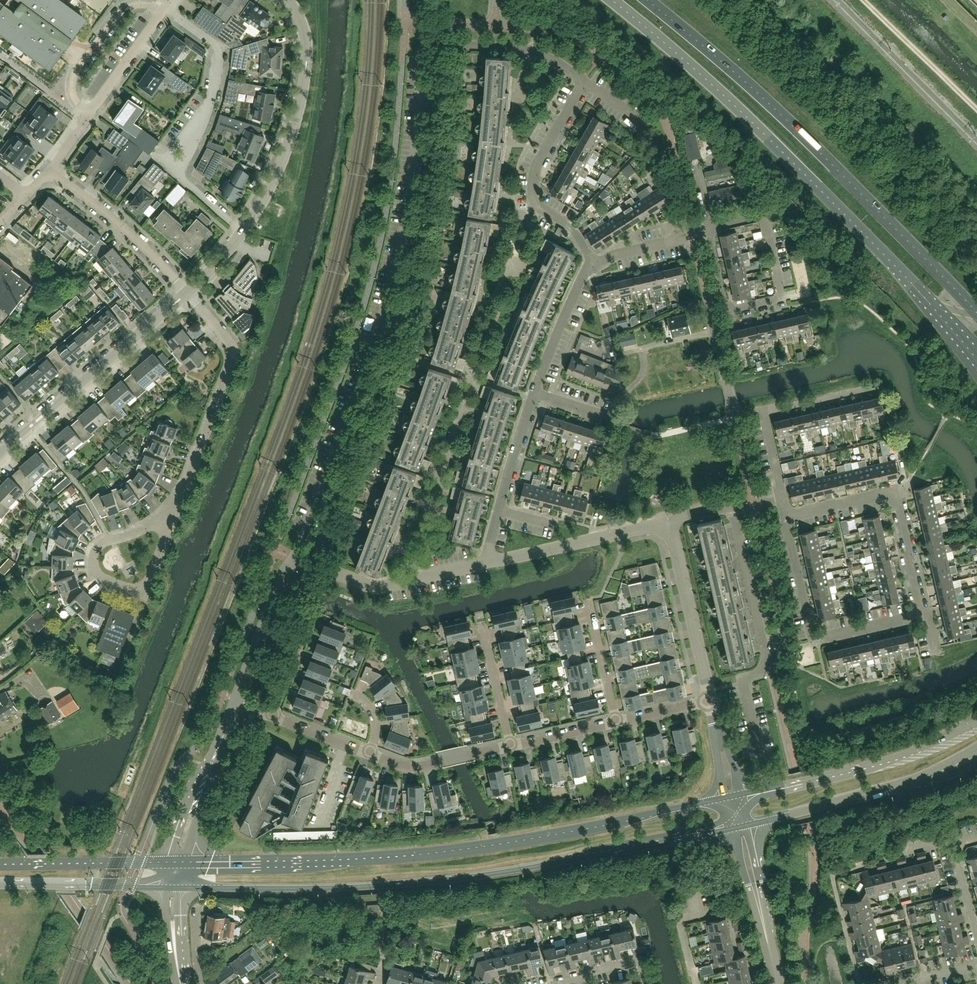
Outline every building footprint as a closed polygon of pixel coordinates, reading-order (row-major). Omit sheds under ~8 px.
[(69,39),(70,39),(72,36),(74,32),(82,22),(84,19),(58,0),(7,0),(4,5),(0,2),(0,33),(48,68),(58,55),(60,52),(63,48),(62,48),(67,42),(69,39)] [(224,1),(215,14),(204,6),(194,20),(217,37),(244,0),(222,0),(224,1)] [(270,20),(268,18),(270,16),(251,2),(252,0),(251,0),(244,0),(217,37),(227,44),(238,41),(247,27),(257,34),(263,27),(264,28),(266,28),(268,27),(271,24),(271,22),(270,20)] [(184,41),(174,35),(161,53),(174,62),(186,44),(188,45),(192,40),(187,37),(184,41)] [(283,48),(270,47),(268,38),(263,39),(233,48),(231,66),(246,69),(248,55),(260,52),(260,50),(263,49),(261,75),(280,77),(281,66),(280,66),(281,56),(282,56),(283,48)] [(203,55),(207,50),(198,44),(194,49),(203,55)] [(510,71),(511,59),(487,57),(486,69),(510,71)] [(161,73),(152,66),(139,84),(145,89),(144,91),(152,96),(158,88),(156,87),(162,80),(166,83),(168,81),(183,91),(189,84),(165,67),(161,73)] [(510,80),(510,71),(486,69),(485,82),(512,83),(512,80),(510,80)] [(267,89),(267,87),(268,87),(229,79),(224,101),(237,103),(238,96),(239,92),(255,95),(257,95),(253,117),(270,121),(272,111),(273,111),(274,105),(274,104),(275,94),(266,93),(267,89)] [(511,95),(512,83),(485,82),(484,94),(511,96),(511,95)] [(0,92),(0,115),(5,108),(4,107),(10,98),(1,92),(4,88),(3,88),(0,92)] [(510,108),(511,96),(484,94),(484,95),(483,106),(510,108)] [(29,112),(49,127),(56,118),(46,110),(50,105),(39,97),(29,112)] [(128,129),(123,135),(150,154),(160,141),(159,140),(156,144),(131,126),(133,123),(143,109),(130,100),(129,99),(130,98),(129,98),(113,120),(114,120),(128,129)] [(506,120),(507,113),(507,109),(510,109),(510,108),(483,106),(482,118),(506,120)] [(42,137),(49,127),(29,112),(18,126),(28,134),(32,129),(42,137)] [(258,152),(261,146),(264,137),(259,135),(262,127),(220,114),(215,131),(222,133),(224,129),(241,135),(243,135),(238,148),(246,152),(244,157),(254,161),(255,160),(256,160),(257,160),(259,154),(259,153),(258,152)] [(604,131),(608,125),(594,116),(588,126),(609,138),(610,134),(604,131)] [(505,130),(506,120),(482,118),(481,130),(508,132),(508,130),(505,130)] [(692,130),(690,124),(680,126),(681,132),(692,130)] [(609,138),(588,126),(583,136),(597,144),(601,138),(607,141),(609,138)] [(5,143),(26,158),(33,148),(23,141),(27,136),(16,128),(5,143)] [(122,150),(130,140),(123,135),(114,128),(107,139),(122,150)] [(506,145),(508,132),(481,130),(480,139),(479,142),(506,145)] [(594,150),(597,144),(583,136),(578,145),(598,156),(600,153),(594,150)] [(123,175),(134,159),(142,149),(130,140),(122,150),(117,157),(113,163),(114,163),(114,162),(120,166),(119,167),(106,184),(119,193),(129,179),(123,175)] [(217,151),(219,145),(209,141),(207,147),(217,151)] [(504,157),(506,145),(479,142),(479,143),(478,154),(504,157)] [(26,158),(5,143),(0,150),(0,161),(5,165),(9,160),(19,167),(26,158)] [(598,156),(578,145),(572,154),(587,163),(590,157),(596,160),(598,156)] [(113,163),(117,157),(102,147),(98,153),(92,149),(85,159),(83,159),(81,162),(81,164),(80,165),(81,166),(82,168),(85,170),(87,170),(91,173),(96,166),(98,166),(106,172),(105,173),(106,173),(113,163)] [(210,179),(220,160),(227,164),(230,158),(217,151),(207,147),(196,169),(204,176),(205,175),(207,177),(210,179)] [(500,169),(502,158),(504,159),(504,157),(478,154),(476,166),(500,169)] [(593,166),(587,163),(572,154),(567,164),(587,175),(593,166)] [(706,182),(733,177),(731,168),(727,169),(724,157),(715,159),(717,166),(703,168),(706,182)] [(242,188),(249,175),(243,172),(246,166),(230,158),(227,164),(234,168),(234,167),(235,168),(229,181),(226,180),(222,188),(224,189),(222,192),(228,196),(229,197),(229,196),(235,200),(237,196),(239,198),(244,189),(242,188)] [(150,203),(154,197),(149,193),(162,176),(167,180),(170,176),(166,172),(154,163),(148,170),(144,174),(133,188),(139,193),(131,204),(132,205),(131,206),(136,211),(138,209),(142,213),(147,207),(153,212),(156,208),(150,203)] [(587,175),(567,164),(562,173),(576,181),(579,175),(585,179),(587,175)] [(747,175),(745,165),(739,166),(742,177),(747,175)] [(499,179),(500,169),(476,166),(474,177),(501,181),(501,179),(499,179)] [(139,167),(136,172),(143,175),(146,170),(139,167)] [(618,176),(624,180),(630,172),(624,168),(618,176)] [(609,169),(606,174),(612,178),(616,173),(609,169)] [(573,187),(576,181),(562,173),(556,183),(577,194),(579,191),(573,187)] [(499,194),(501,181),(474,177),(473,189),(499,194)] [(577,194),(556,183),(551,192),(565,201),(569,194),(575,198),(577,194)] [(172,191),(166,198),(174,206),(180,199),(187,191),(179,184),(172,191)] [(668,201),(659,187),(653,191),(650,185),(646,187),(659,207),(668,201)] [(607,186),(602,191),(607,197),(612,193),(607,186)] [(659,207),(646,187),(637,193),(641,199),(650,213),(659,207)] [(742,203),(740,187),(708,191),(711,208),(742,203)] [(497,206),(499,194),(473,189),(472,191),(470,201),(497,206)] [(48,217),(58,203),(49,196),(39,210),(48,217)] [(650,213),(641,199),(635,203),(631,197),(628,199),(641,219),(650,213)] [(641,219),(628,199),(625,201),(629,207),(623,211),(632,225),(641,219)] [(492,218),(494,207),(497,208),(497,206),(470,201),(468,213),(492,218)] [(53,227),(56,223),(67,209),(58,203),(48,217),(45,221),(53,227)] [(192,256),(213,231),(207,226),(211,220),(202,212),(185,231),(181,228),(183,225),(165,208),(157,217),(159,219),(154,225),(171,239),(172,238),(182,247),(180,250),(188,258),(191,255),(192,256)] [(65,230),(75,216),(67,209),(56,223),(65,230)] [(570,218),(576,213),(571,209),(566,214),(570,218)] [(632,225),(623,211),(617,214),(613,209),(610,211),(623,230),(632,225)] [(623,230),(610,211),(607,213),(610,219),(604,222),(613,236),(623,230)] [(70,240),(84,223),(75,216),(65,230),(62,234),(70,240)] [(498,236),(500,224),(467,218),(465,231),(489,235),(489,234),(498,236)] [(613,236),(604,222),(599,226),(595,220),(592,223),(604,242),(613,236)] [(79,247),(82,243),(92,229),(84,223),(70,240),(79,247)] [(604,242),(592,223),(588,225),(592,230),(586,234),(595,248),(604,242)] [(20,234),(30,241),(34,236),(24,229),(20,234)] [(92,229),(82,243),(79,247),(88,254),(91,249),(96,253),(106,243),(100,238),(101,236),(92,229)] [(487,244),(489,235),(465,231),(463,243),(487,248),(488,244),(487,244)] [(738,239),(736,232),(720,235),(723,246),(746,241),(745,237),(738,239)] [(575,253),(546,239),(540,249),(548,253),(548,254),(570,265),(575,253)] [(741,253),(740,247),(747,245),(746,241),(723,246),(725,257),(741,253)] [(104,269),(120,255),(113,247),(111,249),(106,243),(96,253),(94,256),(98,260),(97,261),(104,269)] [(486,251),(487,248),(463,243),(462,245),(460,255),(484,260),(486,251)] [(41,250),(46,254),(49,250),(44,246),(41,250)] [(55,254),(49,250),(46,254),(52,258),(55,254)] [(728,268),(750,262),(750,258),(743,260),(741,253),(725,257),(728,268)] [(0,261),(0,265),(13,275),(20,266),(5,254),(0,261)] [(570,265),(548,254),(544,262),(543,262),(542,265),(564,276),(565,273),(570,265)] [(114,275),(127,264),(120,255),(104,269),(111,278),(111,277),(114,275)] [(481,272),(484,260),(460,255),(457,266),(481,272)] [(233,282),(234,283),(234,284),(232,286),(229,283),(223,289),(226,292),(224,294),(223,293),(222,293),(221,293),(220,293),(219,294),(214,298),(245,334),(249,330),(255,314),(248,312),(250,306),(253,298),(252,297),(253,295),(257,281),(258,279),(258,276),(258,274),(258,272),(258,270),(257,268),(256,266),(255,264),(254,262),(252,260),(251,259),(250,258),(234,279),(233,280),(233,281),(233,282)] [(67,263),(61,259),(58,263),(64,267),(67,263)] [(751,266),(750,262),(728,268),(730,278),(746,274),(745,268),(751,266)] [(134,272),(127,264),(114,275),(111,277),(118,285),(121,283),(134,272)] [(4,281),(3,281),(7,284),(13,275),(0,265),(0,278),(4,281)] [(559,287),(564,276),(542,265),(540,268),(541,268),(537,277),(559,287)] [(479,282),(481,272),(457,266),(455,278),(481,284),(481,283),(479,282)] [(685,282),(681,266),(670,269),(676,291),(679,290),(678,284),(685,282)] [(676,291),(670,269),(660,271),(663,287),(670,286),(672,292),(676,291)] [(663,287),(660,271),(649,273),(654,296),(658,295),(657,289),(663,287)] [(128,291),(141,280),(134,272),(121,283),(118,285),(125,293),(128,291)] [(654,296),(649,273),(639,276),(642,292),(649,290),(651,297),(654,296)] [(748,281),(746,274),(730,278),(733,289),(755,283),(754,279),(748,281)] [(642,292),(639,276),(628,278),(633,301),(637,300),(636,293),(642,292)] [(554,298),(559,287),(537,277),(532,288),(554,298)] [(98,283),(93,278),(90,281),(94,287),(98,283)] [(478,297),(481,284),(455,278),(452,288),(452,290),(478,297)] [(633,301),(628,278),(617,281),(621,297),(628,295),(629,302),(633,301)] [(132,302),(148,288),(141,280),(128,291),(125,293),(132,301),(132,302)] [(621,297),(617,281),(607,283),(612,306),(616,305),(615,298),(621,297)] [(751,296),(750,289),(756,287),(758,288),(763,287),(762,282),(755,283),(733,289),(735,300),(751,296)] [(612,306),(607,283),(596,286),(600,302),(607,300),(608,307),(612,306)] [(92,289),(89,285),(80,293),(83,296),(85,295),(92,289)] [(64,288),(59,292),(66,301),(71,297),(64,288)] [(140,310),(155,297),(148,288),(132,302),(140,310)] [(554,298),(532,288),(528,297),(525,296),(524,298),(549,309),(554,298)] [(475,309),(478,297),(452,290),(449,302),(475,309)] [(59,292),(54,296),(62,304),(66,301),(59,292)] [(77,295),(72,300),(75,303),(80,299),(77,295)] [(112,300),(107,295),(104,298),(108,303),(112,300)] [(54,296),(50,300),(57,308),(62,304),(54,296)] [(544,320),(549,309),(524,298),(519,309),(544,320)] [(50,300),(45,304),(52,312),(57,308),(50,300)] [(70,308),(75,303),(72,300),(67,304),(70,308)] [(469,320),(472,310),(474,311),(475,309),(449,302),(445,314),(469,320)] [(45,304),(41,308),(48,316),(52,312),(45,304)] [(112,308),(115,312),(120,307),(117,304),(112,308)] [(111,330),(120,322),(106,305),(97,313),(111,330)] [(120,307),(115,312),(123,321),(129,316),(123,309),(122,310),(120,307)] [(41,308),(36,312),(43,320),(48,316),(41,308)] [(655,315),(654,308),(647,310),(649,318),(655,315)] [(60,309),(55,314),(59,317),(64,313),(60,309)] [(543,322),(544,320),(519,309),(515,321),(540,331),(543,322)] [(36,312),(32,315),(39,324),(43,320),(36,312)] [(111,330),(97,313),(89,320),(103,337),(111,330)] [(53,322),(59,317),(55,314),(50,318),(53,322)] [(466,332),(469,320),(445,314),(442,325),(466,332)] [(812,337),(807,314),(796,316),(800,333),(806,331),(808,338),(812,337)] [(32,315),(27,319),(34,328),(39,324),(32,315)] [(632,316),(630,320),(631,326),(638,323),(637,315),(632,316)] [(690,332),(686,315),(668,319),(672,336),(690,332)] [(800,333),(796,316),(785,319),(791,342),(794,341),(793,334),(800,333)] [(27,319),(23,323),(30,331),(34,328),(27,319)] [(791,342),(785,319),(775,321),(778,337),(785,336),(787,343),(791,342)] [(103,337),(89,320),(80,327),(95,344),(103,337)] [(535,343),(540,331),(515,321),(514,323),(516,324),(512,333),(535,343)] [(778,337),(775,321),(764,324),(769,346),(773,346),(772,339),(778,337)] [(23,323),(18,327),(25,335),(30,331),(23,323)] [(769,346),(764,324),(754,326),(757,342),(764,341),(766,347),(769,346)] [(463,340),(466,332),(442,325),(439,335),(439,337),(463,344),(464,340),(463,340)] [(610,325),(603,328),(605,335),(613,332),(610,325)] [(757,342),(754,326),(743,329),(748,351),(752,350),(751,344),(757,342)] [(18,327),(14,331),(21,339),(25,335),(18,327)] [(95,344),(80,327),(72,334),(87,351),(95,344)] [(194,343),(182,329),(177,333),(177,332),(176,332),(175,332),(174,332),(173,332),(173,333),(172,333),(172,334),(172,335),(172,336),(172,337),(167,341),(175,350),(172,352),(176,358),(194,343)] [(748,351),(743,329),(732,331),(736,347),(743,346),(745,352),(748,351)] [(14,331),(9,335),(16,343),(21,339),(14,331)] [(530,354),(535,343),(512,333),(508,345),(530,354)] [(79,358),(87,351),(72,334),(64,341),(79,358)] [(579,341),(588,344),(590,337),(581,334),(579,341)] [(628,334),(619,336),(621,346),(630,344),(628,334)] [(462,348),(462,346),(463,344),(439,337),(435,349),(458,356),(461,348),(462,348)] [(79,358),(64,341),(51,352),(63,367),(68,363),(70,365),(79,358)] [(202,361),(206,357),(194,343),(176,358),(181,363),(184,361),(191,370),(196,366),(196,367),(197,367),(198,367),(199,367),(200,367),(201,367),(201,366),(202,366),(202,365),(202,364),(203,363),(202,362),(202,361)] [(527,363),(530,354),(508,345),(505,353),(504,353),(503,356),(526,365),(527,363)] [(17,346),(12,350),(15,354),(20,350),(17,346)] [(463,371),(466,360),(458,357),(458,356),(435,349),(431,361),(463,371)] [(10,358),(15,354),(12,350),(7,355),(10,358)] [(803,351),(796,352),(798,360),(805,358),(803,351)] [(59,371),(63,367),(51,352),(46,356),(45,355),(37,362),(51,379),(59,372),(59,371)] [(585,354),(581,352),(579,358),(572,356),(566,372),(577,376),(585,354)] [(169,371),(155,354),(149,358),(149,357),(140,364),(153,380),(161,373),(163,376),(169,371)] [(587,380),(595,358),(589,355),(585,354),(577,376),(587,380)] [(522,377),(526,365),(503,356),(502,360),(499,369),(522,377)] [(597,384),(605,362),(602,360),(595,358),(587,380),(597,384)] [(51,379),(37,362),(28,370),(42,386),(51,379)] [(620,365),(616,366),(605,362),(597,384),(607,388),(610,382),(617,385),(620,378),(623,377),(620,365)] [(153,380),(140,364),(132,372),(132,373),(128,377),(142,394),(147,389),(145,386),(153,380)] [(518,388),(522,377),(499,369),(490,366),(487,377),(518,388)] [(457,389),(460,378),(429,368),(425,380),(448,388),(449,387),(457,389)] [(20,377),(34,393),(42,386),(28,370),(20,377)] [(34,393),(20,377),(12,384),(26,400),(34,393)] [(142,394),(128,377),(123,381),(122,380),(114,387),(125,400),(126,402),(134,395),(137,398),(142,394)] [(445,396),(448,389),(448,388),(425,380),(421,392),(445,400),(446,396),(445,396)] [(511,408),(515,396),(484,385),(480,396),(488,399),(488,400),(511,408)] [(21,404),(7,387),(0,393),(0,397),(3,400),(12,411),(21,404)] [(121,407),(126,402),(125,400),(114,387),(105,394),(106,395),(101,399),(102,400),(116,416),(119,420),(127,413),(121,407)] [(443,403),(445,400),(421,392),(421,394),(417,403),(440,412),(443,403)] [(3,400),(0,397),(0,414),(4,418),(12,411),(3,400)] [(882,404),(881,397),(870,399),(875,422),(879,421),(877,415),(885,413),(882,404)] [(116,416),(102,400),(101,399),(97,403),(96,402),(87,410),(100,425),(108,418),(110,421),(116,416)] [(875,422),(870,399),(859,402),(863,418),(870,416),(871,423),(875,422)] [(507,419),(511,408),(488,400),(485,408),(484,408),(483,411),(507,419)] [(863,418),(859,402),(849,404),(854,427),(858,426),(856,419),(863,418)] [(436,423),(440,412),(417,403),(413,415),(436,423)] [(854,427),(849,404),(838,407),(842,423),(849,421),(850,428),(854,427)] [(842,423),(838,407),(828,409),(833,432),(837,431),(835,424),(842,423)] [(833,432),(828,409),(817,411),(821,428),(827,426),(829,433),(833,432)] [(100,425),(87,410),(79,417),(79,418),(75,422),(89,439),(94,434),(92,431),(100,425)] [(506,422),(507,419),(483,411),(482,415),(480,424),(503,431),(506,422)] [(821,428),(817,411),(806,414),(812,437),(816,436),(814,429),(821,428)] [(549,440),(556,418),(546,414),(540,430),(547,432),(545,439),(549,440)] [(812,437),(806,414),(796,416),(800,432),(806,431),(808,438),(812,437)] [(432,435),(436,423),(413,415),(409,426),(432,435)] [(800,432),(796,416),(785,419),(790,442),(794,441),(793,434),(800,432)] [(561,437),(566,421),(556,418),(549,440),(553,441),(555,435),(561,437)] [(790,442),(785,419),(774,421),(778,437),(785,436),(787,442),(790,442)] [(171,444),(177,428),(172,425),(172,424),(172,423),(172,422),(171,422),(171,421),(170,421),(169,420),(168,420),(167,420),(166,420),(166,421),(165,421),(165,422),(164,423),(159,421),(155,431),(152,430),(149,437),(152,438),(170,444),(171,444)] [(570,447),(577,424),(566,421),(561,437),(568,439),(566,445),(570,447)] [(89,439),(75,422),(70,426),(69,425),(61,432),(73,447),(81,440),(84,443),(89,439)] [(500,443),(503,431),(480,424),(476,436),(500,443)] [(582,443),(587,428),(577,424),(570,447),(573,448),(575,441),(582,443)] [(428,443),(432,435),(409,426),(404,437),(428,446),(429,443),(428,443)] [(125,428),(120,433),(123,437),(129,432),(125,428)] [(590,453),(597,431),(587,428),(582,443),(589,445),(586,452),(590,453)] [(603,450),(608,434),(597,431),(590,453),(594,454),(596,448),(603,450)] [(73,447),(61,432),(52,439),(53,440),(48,445),(62,462),(68,457),(66,454),(73,447)] [(496,454),(500,443),(476,436),(473,447),(496,454)] [(427,449),(428,446),(404,437),(400,449),(423,457),(426,449),(427,449)] [(165,461),(171,444),(170,444),(152,438),(148,448),(145,447),(142,454),(146,455),(163,461),(165,461)] [(111,440),(106,444),(109,449),(115,444),(111,440)] [(891,454),(887,440),(880,442),(882,451),(883,455),(887,455),(891,454)] [(493,466),(496,454),(473,447),(470,456),(469,459),(493,466)] [(58,465),(43,448),(38,453),(37,452),(29,459),(42,474),(50,468),(52,470),(58,465)] [(431,461),(423,458),(423,457),(400,449),(396,461),(427,472),(431,461)] [(114,451),(111,456),(119,462),(122,458),(114,451)] [(555,458),(544,454),(542,462),(552,465),(555,458)] [(156,483),(165,461),(163,461),(146,455),(142,465),(139,464),(136,470),(140,472),(155,483),(156,483)] [(888,478),(883,455),(879,456),(880,463),(874,465),(877,481),(888,478)] [(895,460),(888,461),(887,455),(883,455),(888,478),(899,476),(895,460)] [(103,458),(97,463),(103,469),(109,464),(103,458)] [(42,474),(29,459),(20,467),(21,467),(16,472),(31,488),(36,484),(34,481),(42,474)] [(490,478),(492,469),(493,466),(469,459),(468,463),(466,472),(490,478)] [(877,481),(874,465),(867,466),(865,459),(862,460),(867,483),(877,481)] [(567,460),(566,467),(574,469),(576,462),(567,460)] [(867,483),(862,460),(858,461),(858,463),(851,464),(853,469),(856,486),(867,483)] [(856,486),(853,469),(846,471),(844,464),(840,465),(846,488),(856,486)] [(425,477),(394,465),(390,477),(412,485),(413,485),(421,488),(425,477)] [(846,488),(840,465),(837,466),(838,473),(831,474),(835,490),(846,488)] [(75,469),(71,471),(76,477),(82,472),(79,469),(75,469)] [(835,490),(831,474),(825,476),(823,469),(819,470),(825,493),(835,490)] [(487,490),(490,478),(466,472),(466,473),(458,470),(455,482),(487,490)] [(825,493),(819,470),(815,471),(817,478),(810,479),(814,495),(825,493)] [(31,488),(16,472),(11,477),(10,476),(2,484),(16,498),(23,491),(26,493),(31,488)] [(149,493),(156,483),(155,483),(140,472),(133,480),(131,478),(126,482),(127,484),(128,484),(139,499),(139,498),(140,499),(149,493)] [(568,482),(568,473),(560,472),(560,482),(568,482)] [(803,498),(814,495),(810,479),(804,481),(802,474),(798,475),(803,498)] [(798,475),(787,477),(792,500),(803,498),(798,475)] [(409,494),(412,487),(412,485),(390,477),(385,488),(409,497),(410,494),(409,494)] [(531,501),(537,479),(536,479),(533,478),(531,484),(524,483),(520,499),(531,501)] [(542,504),(546,488),(539,486),(541,480),(537,479),(531,501),(542,504)] [(58,483),(54,488),(54,489),(58,493),(63,489),(58,483)] [(552,507),(558,484),(554,483),(552,490),(546,488),(542,504),(552,507)] [(933,496),(932,489),(938,488),(937,483),(914,489),(917,499),(933,496)] [(2,484),(0,486),(0,508),(7,513),(11,508),(9,506),(16,498),(2,484)] [(128,484),(127,484),(119,490),(117,488),(111,490),(112,492),(113,492),(119,509),(120,509),(120,510),(130,507),(140,499),(139,498),(139,499),(128,484)] [(563,510),(567,494),(560,492),(562,485),(558,484),(552,507),(563,510)] [(482,507),(485,495),(453,486),(451,498),(459,500),(459,501),(482,507)] [(407,500),(409,497),(385,488),(381,499),(404,508),(407,500)] [(573,512),(579,490),(575,489),(573,495),(567,494),(563,510),(573,512)] [(584,515),(588,499),(581,497),(583,491),(579,490),(573,512),(584,515)] [(113,492),(112,492),(102,496),(99,492),(91,499),(102,517),(120,510),(120,509),(119,509),(113,492)] [(935,503),(933,496),(917,499),(919,510),(942,505),(941,501),(935,503)] [(400,519),(404,508),(381,499),(377,511),(400,519)] [(479,519),(482,507),(459,501),(456,510),(455,513),(479,519)] [(97,520),(86,502),(77,505),(78,510),(70,517),(69,517),(81,532),(82,533),(96,521),(97,520)] [(938,517),(936,510),(943,509),(942,505),(919,510),(922,521),(938,517)] [(396,530),(400,519),(377,511),(373,522),(398,531),(396,530)] [(476,531),(479,519),(455,513),(454,516),(455,516),(452,525),(476,531)] [(882,526),(879,515),(863,519),(865,526),(858,528),(859,531),(882,526)] [(81,532),(69,517),(70,517),(69,517),(58,526),(61,530),(56,540),(73,548),(73,549),(74,549),(82,533),(81,532)] [(353,517),(351,523),(359,526),(361,520),(353,517)] [(946,522),(939,524),(938,517),(922,521),(924,531),(947,526),(946,522)] [(726,529),(724,529),(721,519),(698,524),(709,572),(732,566),(730,556),(732,556),(726,529)] [(394,543),(398,531),(373,522),(369,533),(394,543)] [(473,543),(476,531),(452,525),(449,537),(473,543)] [(884,537),(882,526),(859,531),(860,535),(867,534),(868,540),(884,537)] [(927,542),(943,538),(941,531),(948,530),(947,526),(924,531),(927,542)] [(818,537),(816,530),(800,533),(803,544),(825,539),(830,538),(829,534),(818,537)] [(30,532),(25,546),(31,548),(36,534),(30,532)] [(390,554),(394,543),(369,533),(368,536),(364,545),(390,554)] [(73,549),(73,548),(56,540),(56,539),(56,540),(50,537),(48,551),(50,552),(49,553),(54,555),(53,566),(72,567),(72,568),(73,568),(74,549),(73,549)] [(887,547),(884,537),(868,540),(870,547),(863,549),(864,552),(887,547)] [(944,545),(943,538),(927,542),(929,552),(952,547),(951,543),(944,545)] [(821,551),(820,545),(826,543),(825,539),(803,544),(805,555),(821,551)] [(17,544),(12,550),(16,553),(21,547),(17,544)] [(389,557),(390,554),(364,545),(360,556),(383,564),(386,556),(389,557)] [(889,558),(887,547),(864,552),(865,556),(872,555),(873,561),(889,558)] [(948,559),(946,552),(953,551),(952,547),(929,552),(931,563),(948,559)] [(823,558),(821,551),(805,555),(807,565),(830,560),(829,556),(823,558)] [(379,576),(383,566),(383,564),(360,556),(356,567),(379,576)] [(892,568),(889,558),(873,561),(875,568),(868,570),(869,574),(892,568)] [(949,566),(948,559),(931,563),(934,573),(957,568),(956,564),(949,566)] [(826,572),(824,566),(831,564),(830,560),(807,565),(810,576),(826,572)] [(658,589),(656,579),(660,578),(656,562),(639,566),(640,566),(643,566),(646,580),(628,584),(631,596),(649,592),(649,591),(658,589)] [(79,585),(73,568),(72,568),(72,567),(53,566),(52,581),(57,581),(60,591),(61,592),(78,585),(79,585)] [(743,614),(741,604),(743,603),(737,576),(735,577),(732,566),(709,572),(719,619),(743,614)] [(894,579),(892,568),(869,574),(870,577),(876,576),(878,583),(894,579)] [(952,580),(951,574),(958,572),(957,568),(934,573),(936,584),(952,580)] [(840,580),(841,580),(840,576),(828,579),(826,572),(810,576),(812,587),(835,581),(840,580)] [(897,589),(894,579),(878,583),(880,589),(873,591),(874,595),(897,589)] [(962,589),(961,586),(954,587),(952,580),(936,584),(939,595),(962,589)] [(836,585),(835,581),(812,587),(815,597),(831,593),(829,587),(836,585)] [(92,598),(79,585),(78,585),(61,592),(60,591),(65,605),(70,603),(77,611),(78,612),(91,599),(92,598)] [(664,616),(662,605),(666,604),(662,588),(658,589),(649,591),(649,592),(652,607),(635,611),(638,623),(652,619),(655,619),(655,618),(664,616)] [(897,589),(874,595),(875,601),(882,599),(883,604),(899,600),(897,589)] [(957,601),(956,595),(962,593),(962,589),(939,595),(941,605),(957,601)] [(838,598),(851,594),(850,590),(836,593),(838,598)] [(832,600),(831,593),(815,597),(817,608),(840,602),(839,598),(832,600)] [(571,610),(576,609),(573,595),(565,597),(565,599),(553,602),(555,613),(553,614),(555,622),(572,618),(571,610)] [(102,624),(109,605),(92,598),(91,599),(78,612),(77,611),(77,612),(87,622),(91,619),(102,624)] [(638,623),(635,611),(620,614),(617,600),(617,599),(600,603),(604,618),(608,617),(610,628),(620,626),(620,627),(623,626),(638,623)] [(959,608),(957,601),(941,605),(944,616),(966,611),(966,607),(959,608)] [(836,615),(834,608),(841,606),(840,602),(817,608),(820,619),(836,615)] [(119,657),(135,615),(113,606),(113,608),(111,607),(111,608),(113,608),(97,648),(119,657)] [(876,609),(870,611),(873,619),(879,617),(876,609)] [(48,622),(43,616),(41,614),(37,610),(29,618),(40,630),(48,622)] [(522,629),(518,610),(503,613),(502,612),(494,614),(497,627),(503,626),(505,633),(517,630),(522,629)] [(962,623),(961,616),(967,614),(966,611),(944,616),(946,626),(962,623)] [(730,667),(754,662),(752,651),(754,650),(748,623),(746,624),(743,614),(719,619),(730,667)] [(670,642),(668,632),(672,631),(669,615),(664,616),(655,618),(655,619),(652,619),(656,634),(641,637),(644,649),(659,646),(661,645),(661,644),(670,642)] [(582,635),(580,623),(574,625),(572,618),(555,622),(560,621),(562,628),(556,629),(559,640),(582,635)] [(471,633),(468,620),(459,622),(460,623),(445,627),(449,646),(466,642),(465,635),(471,633)] [(342,632),(345,625),(333,621),(331,627),(325,625),(321,636),(326,638),(326,639),(343,645),(343,644),(341,643),(345,633),(342,632)] [(964,629),(962,623),(946,626),(949,637),(971,632),(970,628),(964,629)] [(644,649),(641,637),(626,641),(623,626),(620,627),(620,626),(610,628),(611,628),(606,629),(610,645),(614,644),(616,655),(626,652),(626,653),(629,653),(644,649)] [(52,635),(46,628),(34,640),(38,643),(41,640),(44,643),(52,635)] [(500,642),(503,653),(524,648),(522,637),(519,637),(517,630),(505,633),(506,640),(500,642)] [(913,633),(912,632),(902,635),(907,657),(911,656),(909,650),(916,648),(913,633)] [(579,648),(585,646),(582,635),(559,640),(561,652),(567,651),(568,658),(581,655),(579,648)] [(907,657),(902,635),(891,637),(895,653),(901,652),(903,658),(907,657)] [(61,637),(54,645),(61,651),(68,644),(61,637)] [(880,639),(886,663),(890,663),(888,655),(895,653),(891,637),(880,639)] [(336,663),(343,645),(326,639),(324,645),(318,643),(314,654),(319,656),(319,657),(331,661),(336,663)] [(882,664),(886,663),(880,639),(870,642),(874,658),(880,656),(882,664)] [(477,659),(474,648),(468,649),(466,642),(449,646),(454,645),(456,652),(453,653),(455,664),(456,664),(477,659)] [(676,669),(674,658),(678,657),(675,642),(670,643),(670,642),(661,644),(661,645),(659,646),(662,660),(647,664),(650,676),(665,673),(667,672),(667,671),(676,669)] [(874,658),(870,642),(859,644),(865,667),(868,666),(867,660),(874,658)] [(865,667),(859,644),(849,647),(852,663),(859,661),(861,668),(865,667)] [(926,645),(918,648),(920,657),(929,654),(926,645)] [(852,663),(849,647),(838,649),(843,672),(847,671),(846,664),(852,663)] [(525,668),(524,660),(527,660),(524,648),(503,653),(506,665),(512,663),(513,670),(525,668)] [(843,672),(838,649),(827,652),(828,653),(831,668),(838,666),(840,673),(843,672)] [(445,659),(451,656),(448,650),(442,653),(445,659)] [(358,651),(356,658),(361,660),(364,653),(358,651)] [(650,676),(647,664),(632,667),(629,653),(626,653),(626,652),(616,655),(612,656),(616,672),(620,671),(623,681),(632,679),(632,680),(635,679),(645,677),(649,676),(650,676)] [(591,672),(588,661),(582,662),(581,655),(568,658),(570,665),(567,666),(570,677),(591,672)] [(329,667),(331,661),(319,657),(317,663),(311,661),(307,672),(313,674),(312,674),(324,679),(327,680),(332,668),(329,667)] [(475,679),(473,672),(479,671),(477,659),(456,664),(455,664),(453,664),(458,683),(475,679)] [(378,697),(395,684),(387,674),(384,677),(381,673),(372,670),(373,668),(366,665),(361,679),(367,681),(372,687),(370,688),(378,697)] [(531,674),(534,669),(533,666),(525,668),(513,670),(515,678),(509,679),(512,691),(533,686),(530,674),(531,674)] [(680,685),(684,684),(681,668),(677,669),(676,669),(667,671),(667,672),(665,673),(668,687),(653,691),(656,703),(683,696),(680,685)] [(588,685),(594,684),(591,672),(570,677),(572,688),(570,689),(572,696),(589,692),(588,685)] [(322,685),(324,679),(312,674),(310,681),(304,678),(300,690),(306,692),(322,699),(327,687),(322,685)] [(485,697),(483,685),(476,687),(475,679),(458,683),(462,702),(485,697)] [(656,703),(653,691),(638,694),(635,679),(632,680),(632,679),(623,681),(619,682),(622,698),(626,697),(629,709),(656,703)] [(409,716),(408,703),(403,704),(402,699),(396,692),(398,691),(394,686),(396,684),(395,684),(378,697),(379,698),(383,695),(386,699),(388,707),(386,707),(388,719),(409,716)] [(534,705),(540,704),(538,697),(535,697),(533,686),(512,691),(514,702),(520,701),(522,708),(534,705)] [(348,697),(350,691),(343,689),(341,695),(348,697)] [(6,691),(0,695),(0,720),(17,709),(6,691)] [(316,716),(322,699),(306,692),(303,698),(298,696),(293,708),(316,716)] [(600,712),(597,698),(591,700),(589,692),(572,696),(572,697),(577,696),(579,702),(573,704),(576,716),(591,712),(592,714),(600,712)] [(55,703),(64,718),(79,710),(71,695),(55,703)] [(462,702),(464,713),(464,714),(465,721),(471,720),(483,717),(482,710),(488,708),(485,697),(462,702)] [(61,717),(52,702),(40,709),(49,724),(61,717)] [(541,724),(539,712),(536,712),(534,705),(522,708),(523,715),(518,716),(521,730),(529,728),(529,726),(541,724)] [(408,738),(410,733),(407,717),(409,716),(388,719),(388,720),(393,719),(394,725),(391,732),(390,731),(385,743),(408,752),(412,740),(408,738)] [(494,736),(491,723),(485,724),(483,717),(471,720),(473,727),(470,727),(473,739),(486,736),(486,738),(494,736)] [(698,743),(695,731),(688,732),(687,726),(674,729),(679,750),(691,747),(691,745),(698,743)] [(671,749),(668,737),(662,738),(660,732),(648,735),(652,756),(653,760),(673,756),(671,749)] [(646,760),(642,743),(635,744),(634,738),(621,741),(626,762),(638,760),(639,762),(646,760)] [(620,766),(616,749),(609,750),(608,744),(595,747),(600,771),(620,766)] [(280,782),(289,764),(293,766),(297,758),(278,748),(264,773),(280,782)] [(591,761),(590,755),(583,756),(581,750),(569,753),(574,777),(594,772),(591,761)] [(309,761),(297,794),(313,800),(329,759),(307,751),(304,759),(309,761)] [(567,778),(563,761),(556,762),(555,757),(542,759),(548,783),(567,778)] [(540,779),(537,767),(530,768),(529,763),(516,765),(521,787),(534,784),(533,781),(540,779)] [(486,787),(489,797),(508,792),(507,787),(513,785),(511,773),(504,775),(502,769),(490,772),(493,785),(486,787)] [(266,807),(276,789),(280,792),(284,784),(280,782),(264,773),(251,799),(266,807)] [(366,800),(374,780),(362,776),(359,781),(353,779),(346,796),(354,798),(354,796),(366,800)] [(434,784),(436,790),(429,792),(433,809),(458,803),(456,794),(450,795),(447,781),(434,784)] [(394,807),(398,786),(385,783),(384,789),(377,788),(375,800),(382,802),(382,805),(394,807)] [(423,810),(423,786),(410,786),(410,792),(403,792),(403,810),(423,810)] [(285,811),(282,820),(303,828),(313,800),(297,794),(289,813),(285,811)] [(256,835),(265,817),(269,819),(274,811),(266,807),(251,799),(250,800),(253,801),(240,827),(256,835)] [(967,859),(970,870),(976,868),(976,856),(967,859)] [(938,880),(933,860),(923,862),(928,882),(938,880)] [(928,882),(923,862),(913,865),(918,885),(928,882)] [(918,885),(913,865),(903,867),(908,887),(918,885)] [(908,887),(903,867),(893,870),(898,890),(908,887)] [(878,894),(873,874),(869,875),(868,870),(862,872),(865,884),(860,892),(868,897),(878,894)] [(898,890),(893,870),(883,872),(888,892),(898,890)] [(888,892),(883,872),(873,874),(878,894),(888,892)] [(871,909),(868,897),(860,892),(855,900),(843,903),(844,909),(849,908),(851,914),(871,909)] [(955,906),(953,899),(958,898),(957,894),(932,900),(935,912),(955,906)] [(957,914),(955,906),(935,912),(938,923),(963,916),(962,913),(957,914)] [(873,919),(871,909),(851,914),(852,920),(847,921),(848,925),(853,924),(873,919)] [(230,918),(208,914),(206,926),(241,932),(242,923),(230,921),(230,918)] [(604,916),(596,917),(597,926),(605,925),(604,916)] [(960,929),(959,921),(964,920),(963,916),(938,923),(940,934),(960,929)] [(728,927),(726,917),(706,922),(708,932),(728,927)] [(876,930),(873,919),(853,924),(855,931),(850,932),(851,936),(876,930)] [(575,933),(584,929),(581,922),(572,926),(575,933)] [(241,932),(206,926),(204,937),(221,940),(221,938),(227,939),(227,938),(232,939),(233,936),(240,937),(241,932)] [(730,937),(728,927),(708,932),(710,942),(730,937)] [(646,952),(643,940),(637,941),(633,928),(622,931),(626,947),(632,946),(634,955),(646,952)] [(902,931),(899,932),(900,938),(910,936),(908,929),(902,931)] [(968,939),(968,935),(962,936),(960,929),(940,934),(943,945),(968,939)] [(879,941),(876,930),(851,936),(852,940),(857,938),(859,946),(879,941)] [(626,947),(622,931),(611,933),(617,959),(622,958),(620,949),(626,947)] [(617,959),(611,933),(600,936),(604,953),(610,951),(612,960),(617,959)] [(604,953),(600,936),(589,939),(595,964),(600,963),(598,954),(604,953)] [(733,947),(730,937),(710,942),(713,952),(733,947)] [(595,964),(589,939),(577,941),(581,958),(588,957),(590,965),(595,964)] [(966,951),(964,944),(969,942),(968,939),(943,945),(946,956),(966,951)] [(581,958),(577,941),(566,944),(572,969),(578,968),(575,960),(581,958)] [(881,951),(879,941),(859,946),(860,950),(854,951),(857,962),(864,960),(863,956),(868,954),(876,959),(881,951)] [(572,969),(566,944),(555,947),(559,963),(565,962),(568,971),(572,969)] [(917,964),(912,944),(902,946),(906,966),(917,964)] [(543,963),(539,946),(527,949),(533,975),(538,973),(536,965),(543,963)] [(906,966),(902,946),(892,949),(897,969),(906,966)] [(262,960),(253,947),(218,972),(218,973),(206,982),(207,983),(229,983),(262,960)] [(559,963),(555,947),(544,949),(550,975),(555,974),(553,965),(559,963)] [(735,957),(733,947),(713,952),(715,963),(725,960),(735,957)] [(533,975),(527,949),(516,952),(520,969),(526,967),(528,976),(533,975)] [(897,969),(892,949),(881,951),(876,959),(884,964),(887,976),(894,975),(892,970),(897,969)] [(520,969),(516,952),(505,954),(511,980),(516,979),(514,970),(520,969)] [(511,980),(505,954),(494,957),(498,974),(504,972),(506,981),(511,980)] [(747,965),(745,955),(735,957),(725,960),(727,970),(747,965)] [(485,956),(477,958),(493,975),(498,974),(494,957),(486,959),(485,956)] [(474,967),(477,967),(475,975),(491,980),(493,975),(477,958),(474,967)] [(463,972),(466,963),(458,961),(455,970),(463,972)] [(403,969),(392,965),(386,983),(392,983),(393,983),(399,983),(403,969)] [(750,975),(747,965),(727,970),(730,980),(750,975)] [(366,976),(374,978),(376,973),(351,966),(347,977),(364,982),(366,976)] [(273,969),(264,975),(268,981),(271,979),(274,983),(280,978),(273,969)] [(414,972),(403,969),(399,983),(411,983),(414,972)] [(425,975),(414,972),(411,983),(423,983),(425,975)] [(436,979),(425,975),(423,983),(435,983),(436,979)] [(472,983),(490,983),(491,980),(475,975),(472,983)] [(750,975),(730,980),(731,983),(752,983),(750,975)] [(251,982),(253,983),(263,983),(265,982),(260,976),(251,982)]
